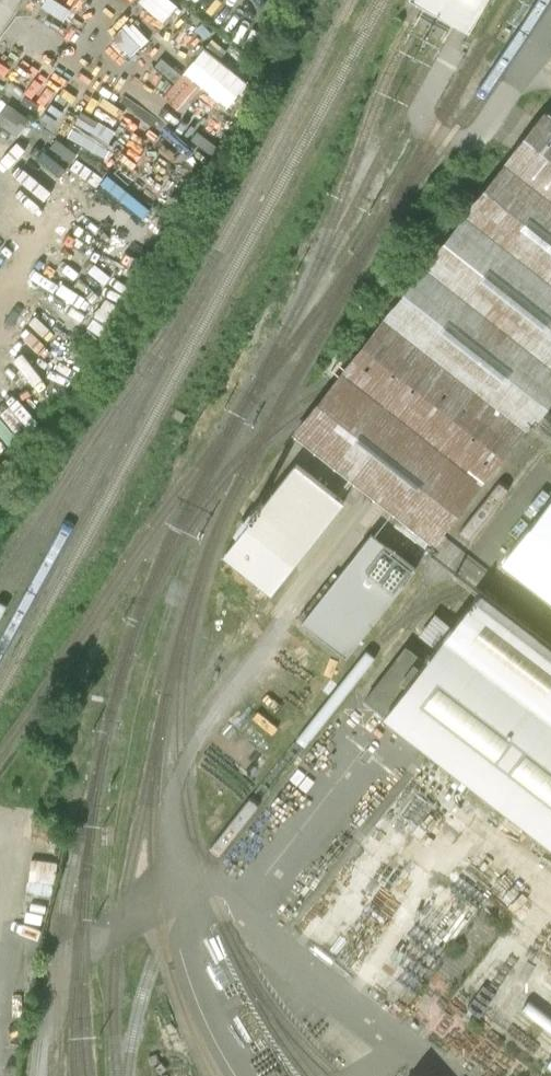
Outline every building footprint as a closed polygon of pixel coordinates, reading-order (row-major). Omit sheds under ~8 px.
[(183,3),(179,0),(145,0),(169,20),(183,3)] [(410,1),(424,9),(449,23),(470,34),(489,0),(411,0),(410,1)] [(204,47),(187,74),(235,104),(252,77),(204,47)] [(331,392),(297,435),(435,543),(550,397),(550,113),(331,392)] [(296,464),(224,556),(272,594),(344,501),(296,464)] [(502,563),(550,600),(550,499),(502,563)] [(371,534),(302,622),(346,657),(416,569),(371,534)] [(550,844),(550,647),(480,592),(452,629),(437,647),(426,662),(384,716),(550,844)] [(420,634),(437,647),(452,629),(436,615),(420,634)] [(364,701),(384,716),(426,662),(405,647),(364,701)] [(0,815),(0,849),(16,828),(0,815)] [(32,857),(30,900),(59,902),(61,859),(32,857)] [(550,1069),(550,1013),(521,994),(517,1000),(480,978),(464,1003),(488,1018),(483,1026),(550,1069)]
